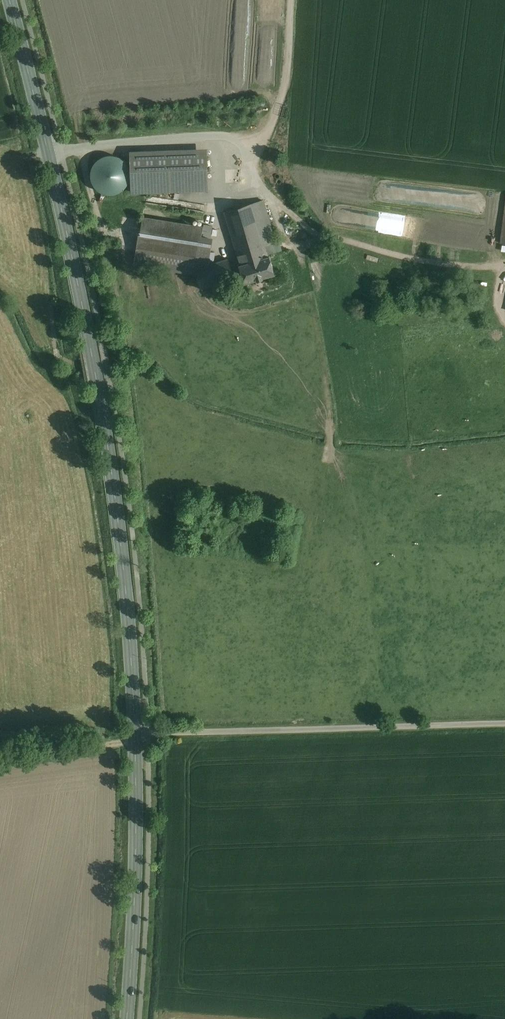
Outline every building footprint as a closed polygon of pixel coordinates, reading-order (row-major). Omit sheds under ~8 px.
[(207,189),(206,150),(132,152),(133,192),(207,189)] [(263,200),(225,212),(240,264),(268,256),(265,245),(275,242),(263,200)] [(142,217),(134,264),(197,274),(195,269),(208,265),(212,238),(200,236),(202,227),(142,217)] [(240,264),(239,265),(245,283),(275,274),(269,256),(268,256),(240,264)] [(235,279),(230,259),(208,265),(195,269),(197,274),(201,289),(235,279)]
